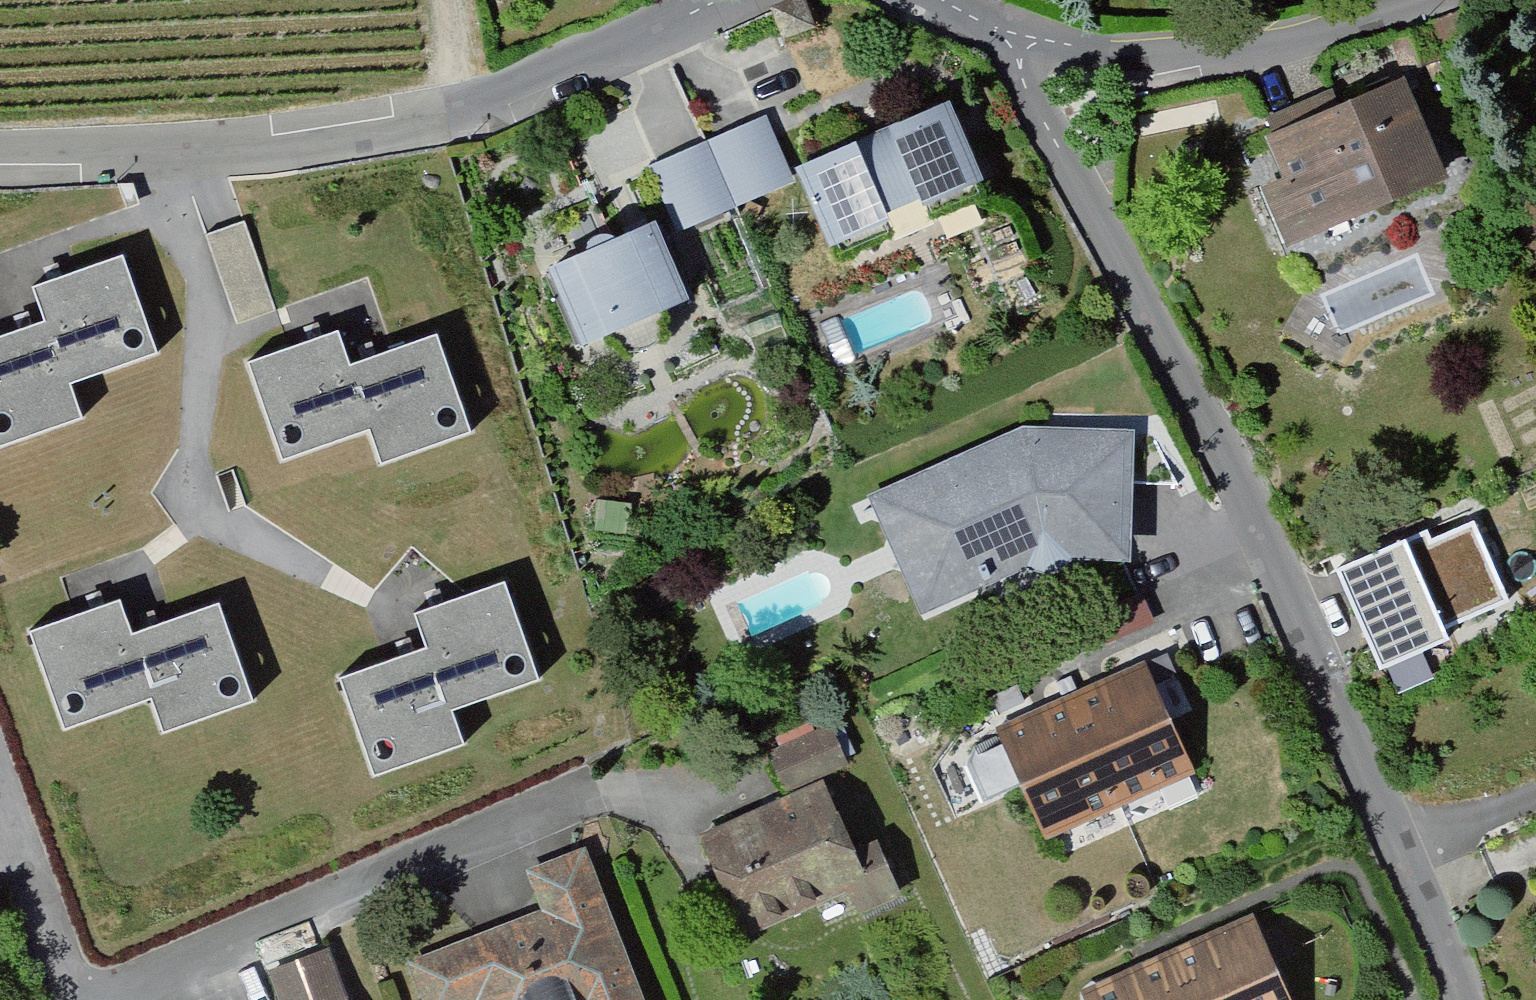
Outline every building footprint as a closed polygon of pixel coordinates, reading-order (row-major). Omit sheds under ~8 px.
[(775,15),(789,46),(819,33),(805,2),(775,15)] [(1260,192),(1287,253),(1453,177),(1410,83),(1269,147),(1284,181),(1260,192)] [(800,170),(834,254),(992,191),(958,107),(800,170)] [(654,171),(683,234),(797,182),(768,119),(654,171)] [(555,266),(589,347),(698,300),(663,220),(555,266)] [(250,233),(211,244),(241,341),(285,326),(250,233)] [(98,433),(88,399),(171,373),(136,259),(37,290),(47,322),(18,331),(0,337),(0,463),(98,433)] [(508,456),(458,329),(377,360),(355,369),(341,332),(253,366),(295,474),(380,441),(402,497),(508,456)] [(1038,429),(876,500),(930,620),(1073,560),(1143,561),(1138,433),(1038,429)] [(1476,509),(1331,573),(1368,657),(1513,593),(1476,509)] [(432,640),(334,678),(382,802),(467,769),(454,736),(550,699),(503,579),(436,605),(420,611),(432,640)] [(155,587),(27,639),(70,747),(155,712),(178,768),(279,728),(230,606),(200,619),(173,629),(155,587)] [(1146,662),(1078,688),(1126,810),(1199,784),(1146,662)] [(998,720),(1044,840),(1126,810),(1078,688),(998,720)] [(835,727),(769,753),(783,790),(849,764),(835,727)] [(756,941),(854,897),(867,924),(906,906),(882,851),(867,857),(831,778),(707,834),(756,941)] [(405,964),(419,999),(646,999),(587,849),(529,871),(544,910),(405,964)] [(1169,959),(1186,999),(1282,999),(1251,925),(1169,959)] [(332,944),(275,965),(288,999),(352,999),(332,944)] [(1085,999),(1186,999),(1169,959),(1082,995),(1085,999)]
